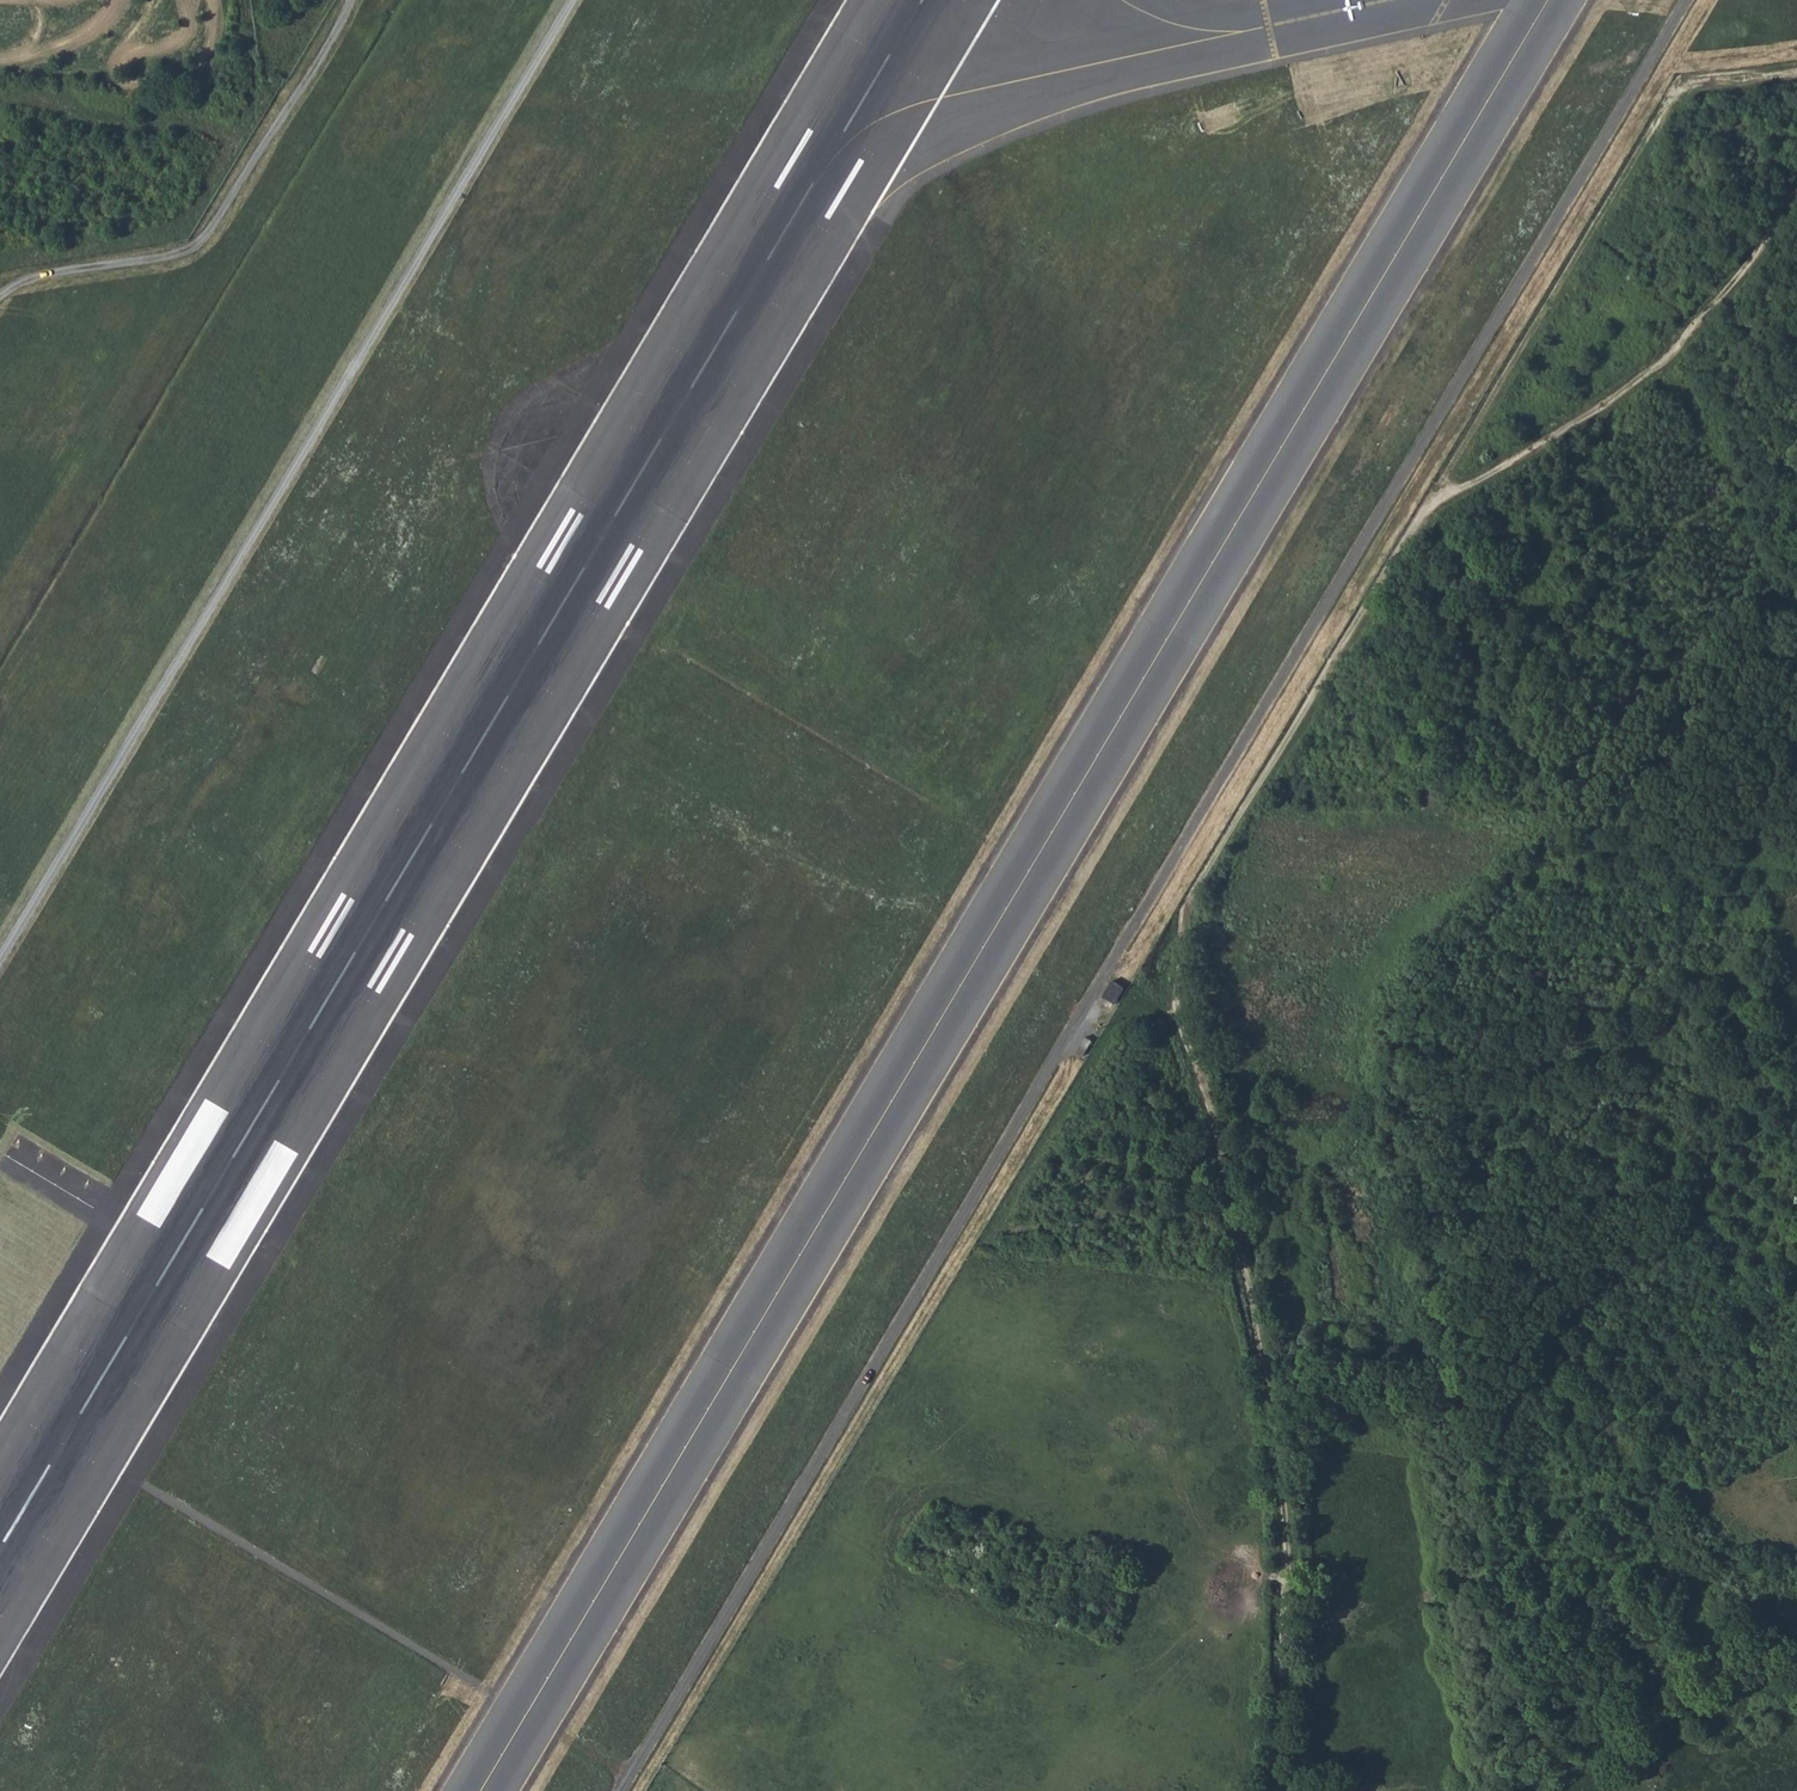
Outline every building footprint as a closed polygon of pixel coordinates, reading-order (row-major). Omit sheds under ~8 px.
[(1113,983),(1103,1000),(1114,1007),(1124,990),(1113,983)] [(1123,1337),(1108,1338),(1109,1353),(1124,1352),(1123,1337)]
